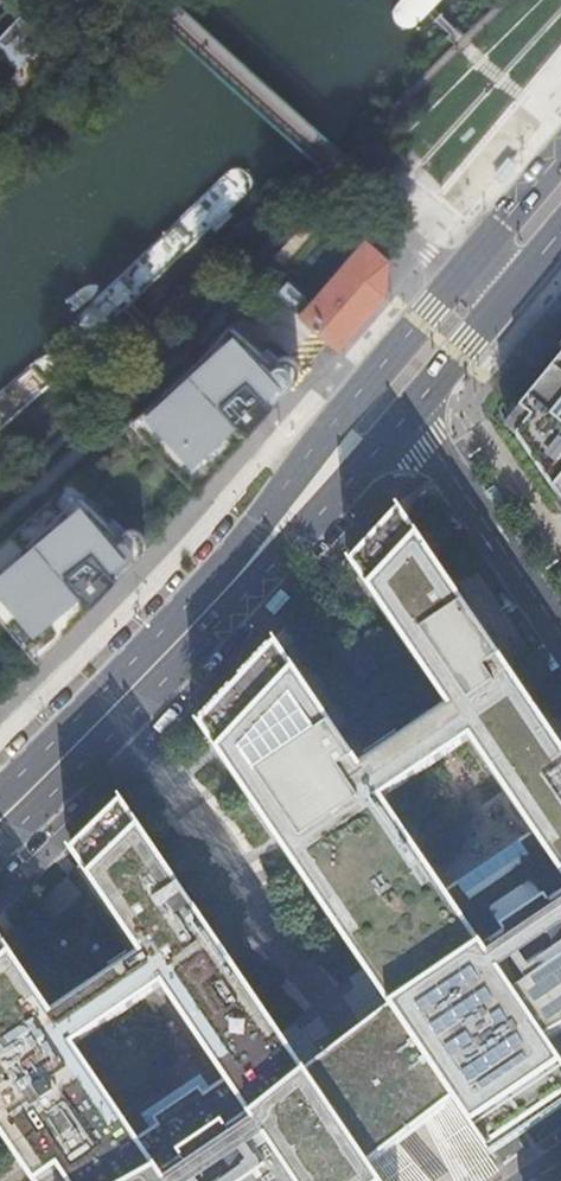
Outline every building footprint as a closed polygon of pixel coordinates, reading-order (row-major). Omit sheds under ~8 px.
[(389,12),(388,20),(392,29),(399,32),(406,34),(414,29),(442,0),(401,0),(389,12)] [(21,20),(0,42),(0,51),(18,68),(44,42),(21,20)] [(80,320),(80,323),(92,336),(97,336),(103,332),(245,197),(253,187),(254,181),(252,175),(247,170),(241,168),(234,169),(228,174),(86,309),(80,318),(80,320)] [(320,330),(339,347),(386,294),(389,259),(358,230),(350,239),(327,220),(281,270),(312,298),(300,312),(320,330)] [(230,330),(234,334),(206,366),(145,422),(197,478),(242,437),(244,439),(296,380),(297,378),(299,376),(300,374),(300,373),(300,371),(300,369),(299,367),(298,364),(297,362),(296,361),(294,359),(292,358),(291,357),(290,357),(289,357),(288,356),(286,356),(284,356),(282,356),(281,357),(280,357),(279,357),(278,358),(277,358),(274,360),(273,362),(262,352),(243,336),(232,327),(230,330)] [(230,330),(227,328),(199,360),(131,421),(194,490),(196,488),(199,490),(244,439),(242,437),(197,478),(145,422),(206,366),(234,334),(230,330)] [(262,352),(273,362),(274,360),(277,358),(278,358),(279,357),(267,346),(262,352)] [(57,382),(62,373),(63,365),(62,359),(56,358),(45,359),(39,361),(30,369),(0,395),(0,433),(57,382)] [(523,407),(534,417),(519,435),(560,495),(560,360),(523,407)] [(523,407),(511,421),(519,435),(534,417),(523,407)] [(131,421),(56,495),(0,545),(0,566),(44,530),(75,498),(78,501),(80,498),(107,524),(111,519),(124,530),(126,529),(128,529),(130,528),(133,529),(134,529),(136,529),(137,530),(139,531),(141,533),(143,534),(144,537),(145,539),(145,540),(145,542),(145,543),(145,546),(145,547),(144,548),(143,550),(141,552),(142,552),(165,529),(199,490),(196,488),(194,490),(131,421)] [(78,501),(82,505),(53,536),(0,580),(0,601),(38,646),(85,608),(87,609),(142,552),(141,552),(143,550),(144,548),(145,547),(145,546),(145,543),(145,542),(145,540),(145,539),(144,537),(143,534),(141,533),(139,531),(137,530),(136,529),(134,529),(133,529),(130,528),(128,529),(126,529),(124,530),(123,531),(121,533),(119,535),(107,524),(80,498),(78,501)] [(75,498),(44,530),(0,566),(0,580),(53,536),(82,505),(75,498)] [(404,507),(353,563),(450,705),(363,764),(279,641),(201,725),(393,1008),(414,1039),(456,1101),(492,1154),(560,1108),(560,1056),(549,1038),(560,1031),(560,898),(484,943),(383,793),(467,731),(560,870),(560,739),(404,507)] [(107,524),(119,535),(121,533),(123,531),(124,530),(111,519),(107,524)] [(35,657),(37,656),(40,658),(87,609),(85,608),(38,646),(0,601),(0,616),(35,657)] [(373,1164),(310,1071),(265,1005),(125,799),(73,852),(142,952),(55,1012),(0,931),(0,1133),(33,1180),(384,1180),(373,1164)] [(414,1039),(393,1008),(310,1071),(373,1164),(411,1136),(456,1101),(414,1039)]
